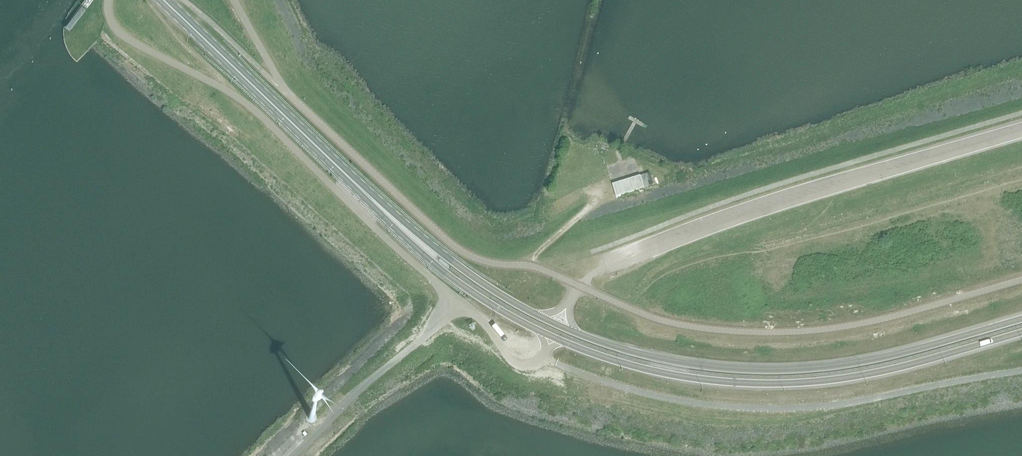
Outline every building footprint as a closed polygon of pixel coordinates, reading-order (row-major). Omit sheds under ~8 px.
[(640,174),(637,163),(608,173),(611,183),(640,174)] [(644,187),(645,191),(650,190),(645,174),(613,184),(616,196),(644,187)]
